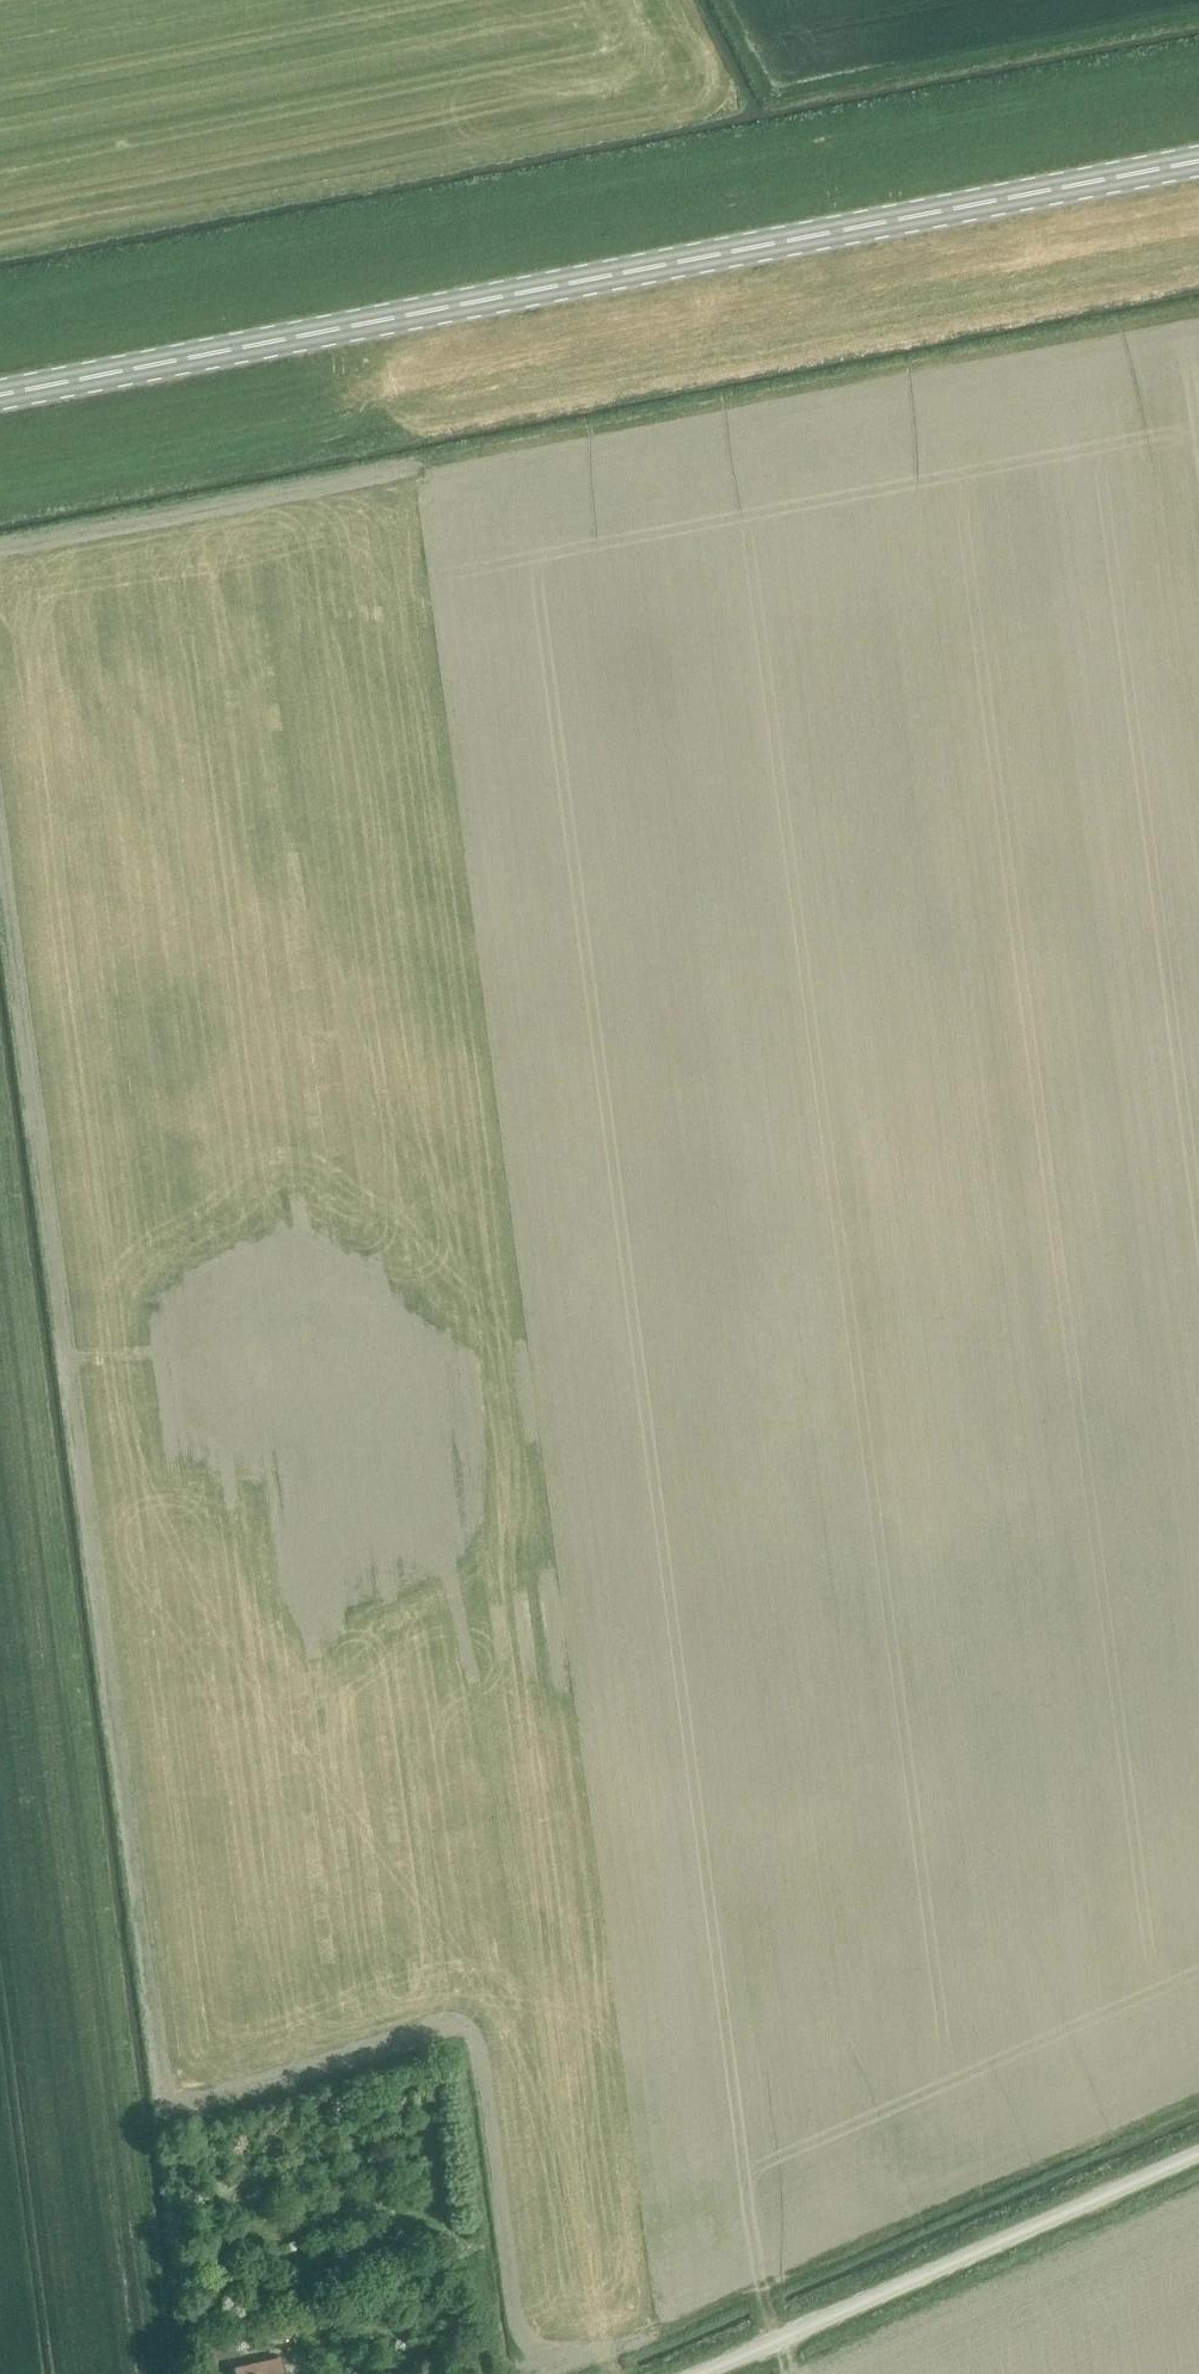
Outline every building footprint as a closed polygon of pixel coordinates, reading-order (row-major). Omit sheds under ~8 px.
[(195,2345),(199,2364),(236,2356),(231,2337),(195,2345)] [(236,2373),(283,2373),(280,2358),(235,2369),(236,2373)]
